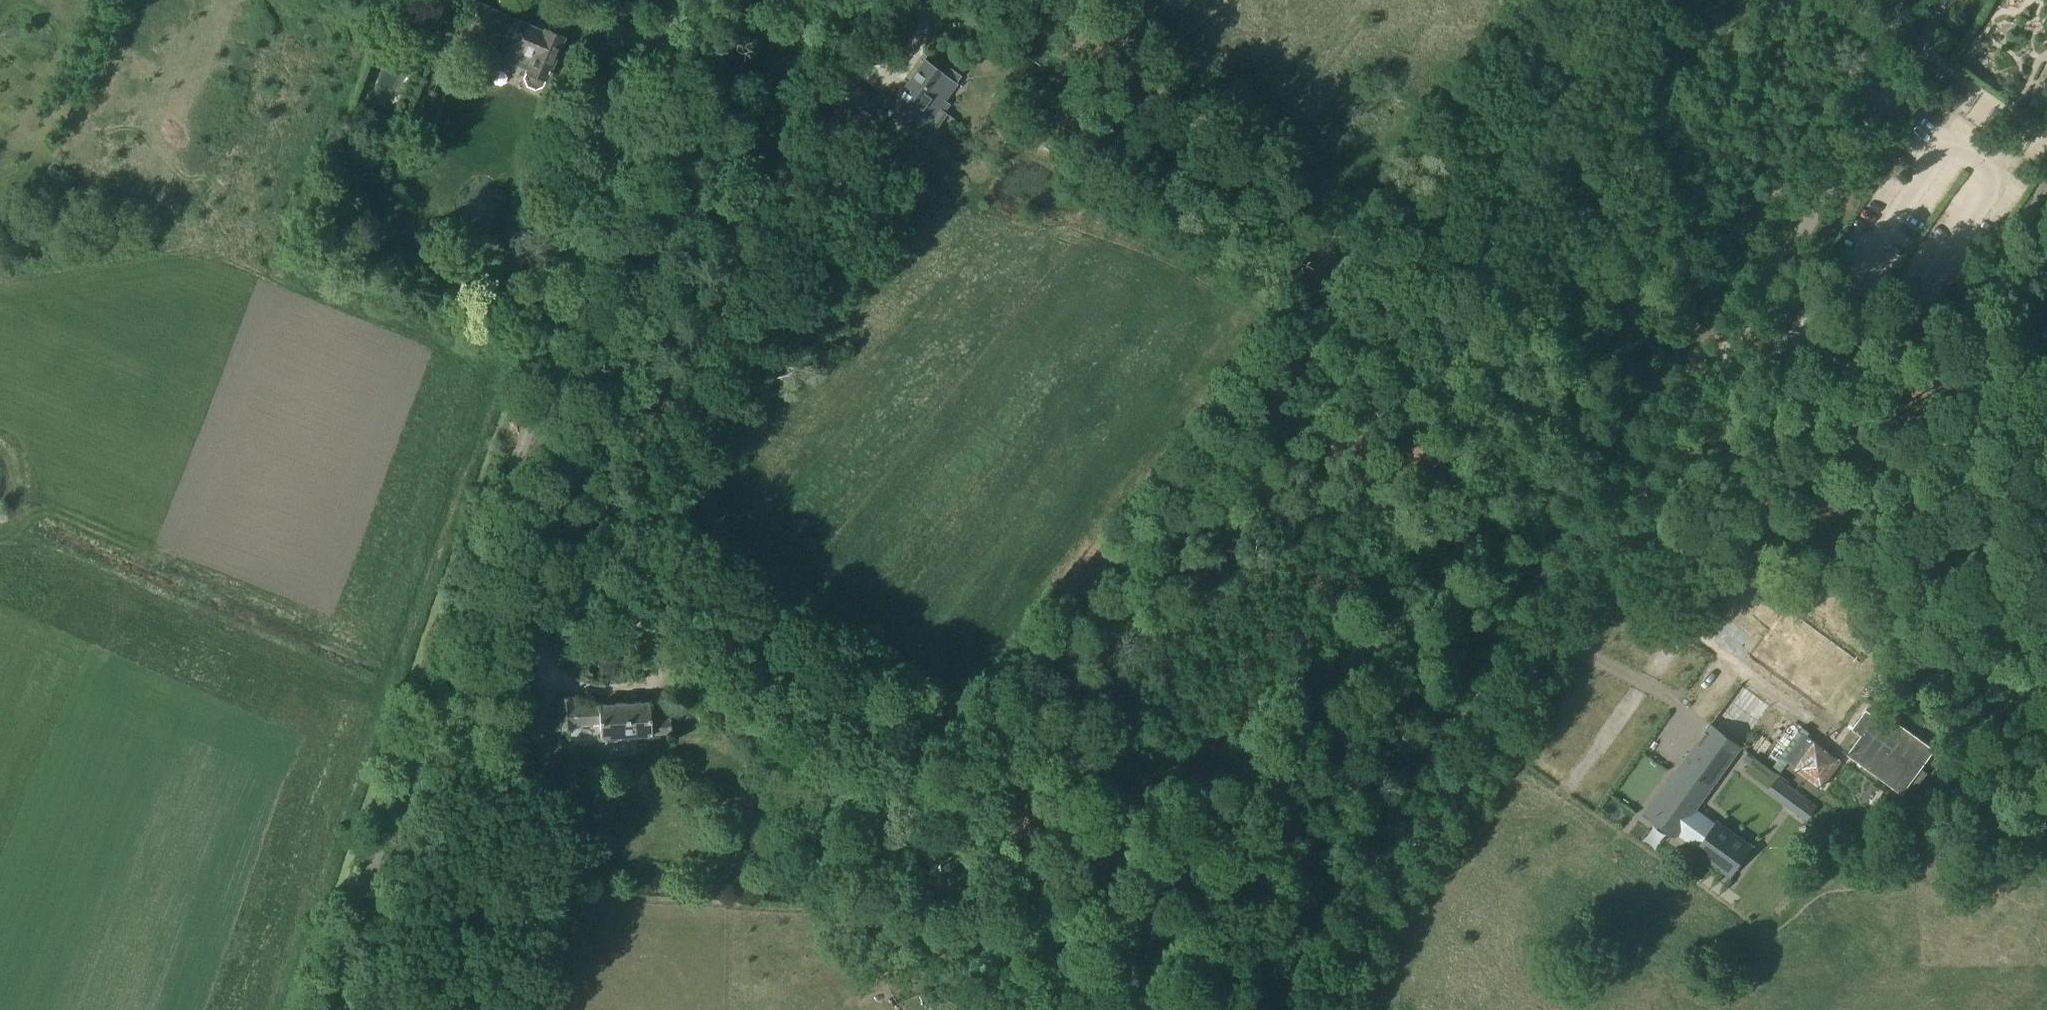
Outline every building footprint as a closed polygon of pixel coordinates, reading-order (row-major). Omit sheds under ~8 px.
[(516,17),(516,16),(476,0),(474,0),(462,26),(488,37),(490,30),(504,36),(496,56),(527,68),(523,76),(527,84),(537,88),(545,85),(564,36),(516,17)] [(946,73),(925,58),(908,81),(947,110),(963,88),(945,74),(946,73)] [(879,108),(870,101),(839,78),(825,97),(864,126),(879,108)] [(891,104),(915,121),(915,120),(926,128),(936,114),(941,118),(947,110),(908,81),(891,104)] [(1706,808),(1745,753),(1753,744),(1756,746),(1780,714),(1736,682),(1713,714),(1717,717),(1648,811),(1683,836),(1687,829),(1702,840),(1696,848),(1709,858),(1707,860),(1728,875),(1749,845),(1716,821),(1719,817),(1706,808)] [(578,729),(578,726),(601,724),(602,738),(653,734),(672,734),(671,717),(652,718),(651,700),(576,705),(575,696),(558,697),(559,718),(556,718),(557,730),(578,729)] [(1861,736),(1848,755),(1903,795),(1935,750),(1881,710),(1876,716),(1867,710),(1853,729),(1861,736)] [(1805,727),(1782,754),(1820,788),(1844,762),(1805,727)] [(1778,780),(1767,795),(1805,823),(1816,808),(1778,780)]
